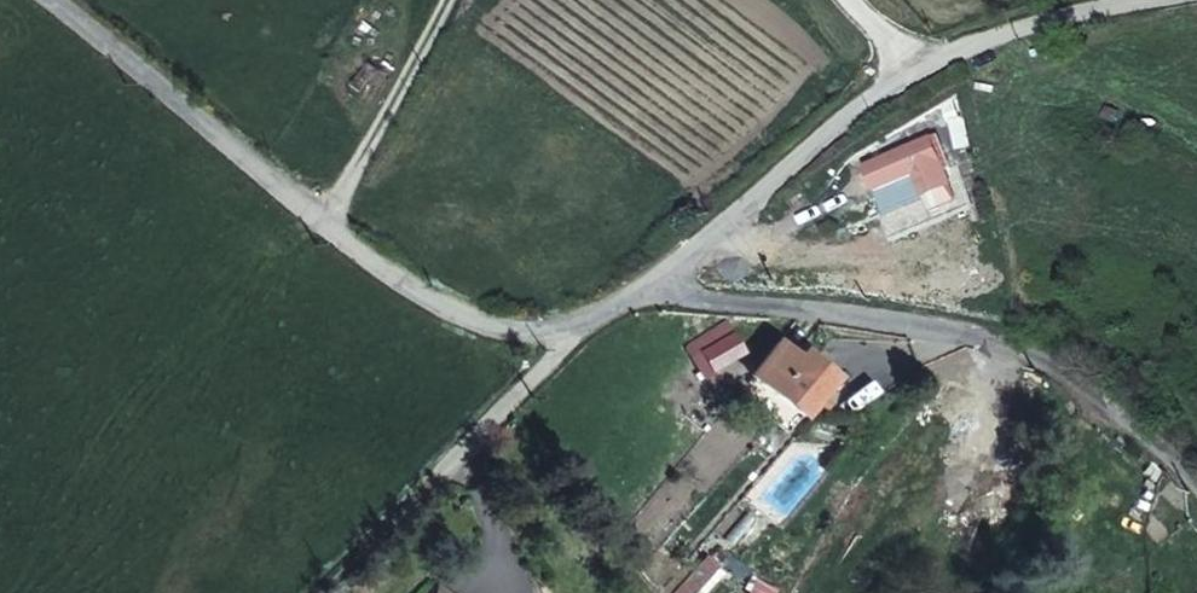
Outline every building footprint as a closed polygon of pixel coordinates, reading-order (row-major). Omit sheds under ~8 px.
[(931,134),(874,164),(895,203),(926,187),(928,191),(952,179),(931,134)] [(701,345),(711,367),(748,347),(736,324),(701,345)] [(743,386),(789,425),(829,377),(799,352),(795,357),(777,344),(743,386)] [(712,563),(683,592),(702,592),(722,574),(712,563)]
